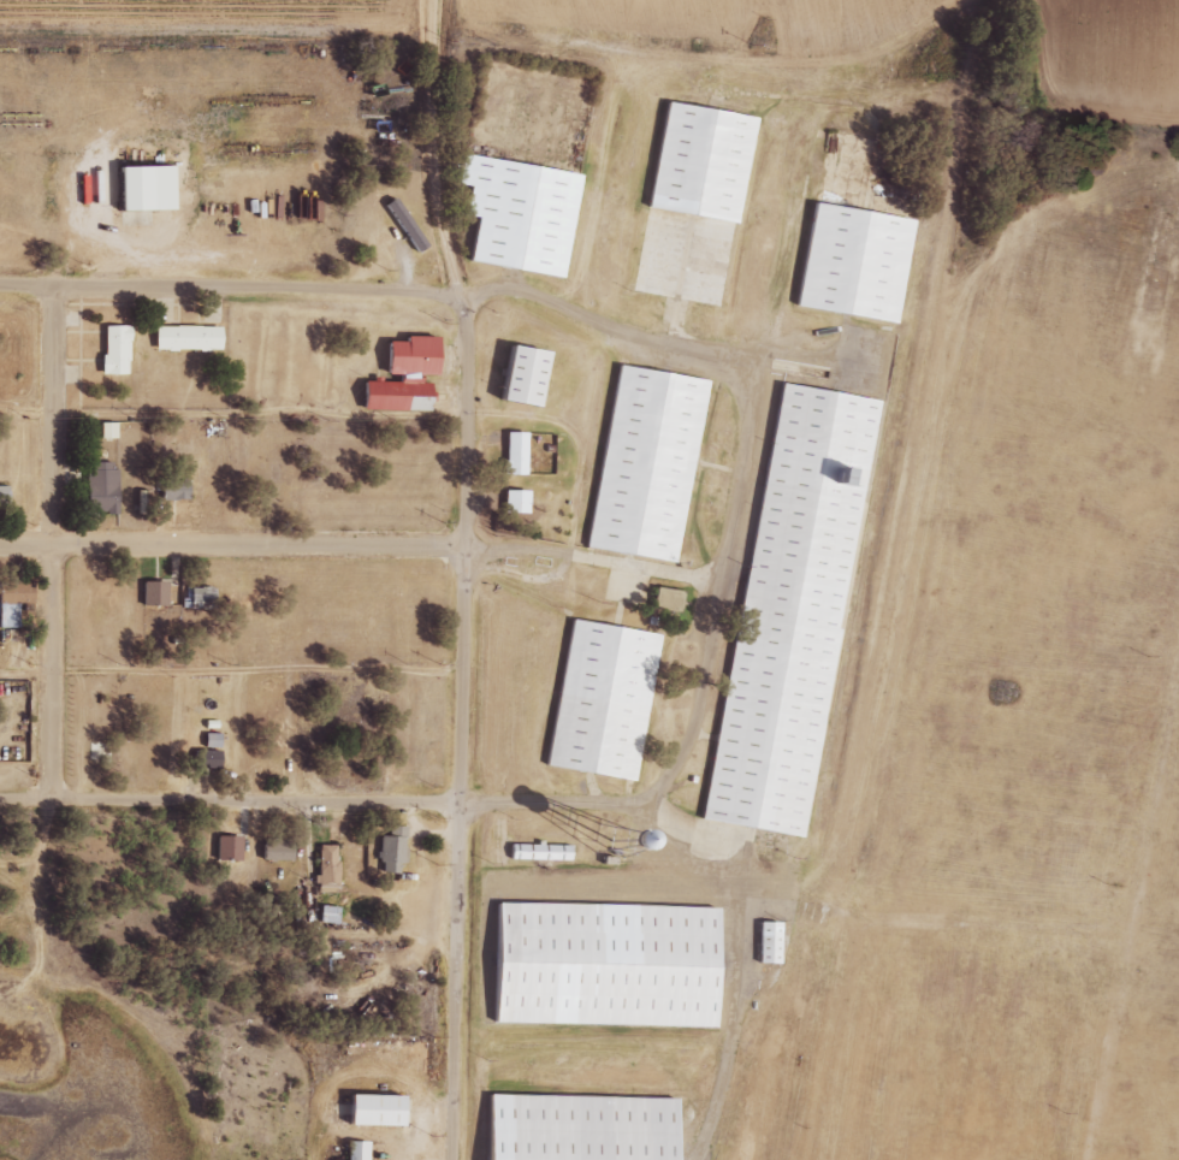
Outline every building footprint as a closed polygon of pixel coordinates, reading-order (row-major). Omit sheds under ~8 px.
[(679,102),(658,209),(747,226),(768,119),(679,102)] [(474,158),(469,185),(481,188),(476,218),(490,220),(481,262),(573,279),(591,179),(474,158)] [(114,211),(167,210),(166,166),(114,166),(114,211)] [(825,206),(806,308),(906,327),(925,224),(825,206)] [(125,326),(99,326),(100,375),(126,375),(125,326)] [(216,326),(152,327),(152,352),(217,350),(216,326)] [(431,376),(432,337),(401,336),(401,342),(382,342),(381,375),(431,376)] [(521,344),(511,401),(549,408),(559,351),(521,344)] [(630,367),(596,550),(686,567),(719,384),(630,367)] [(425,411),(425,402),(428,402),(428,384),(415,384),(415,380),(358,380),(358,411),(425,411)] [(792,384),(711,821),(811,840),(893,403),(792,384)] [(113,423),(97,423),(97,439),(112,439),(113,423)] [(523,433),(502,432),(501,475),(522,476),(523,433)] [(83,463),(83,514),(114,514),(114,463),(83,463)] [(187,500),(187,480),(158,480),(158,500),(187,500)] [(525,514),(526,491),(501,490),(500,513),(525,514)] [(15,628),(16,605),(28,605),(29,583),(0,582),(0,628),(15,628)] [(163,582),(140,583),(140,606),(164,606),(163,582)] [(213,589),(187,587),(185,606),(211,609),(213,589)] [(676,613),(680,592),(653,587),(650,609),(676,613)] [(583,621),(556,767),(645,783),(673,638),(583,621)] [(218,751),(192,750),(192,767),(217,768),(218,751)] [(402,826),(376,827),(377,874),(396,874),(395,864),(403,864),(402,826)] [(238,861),(238,837),(214,837),(213,861),(238,861)] [(289,861),(288,839),(258,840),(259,862),(289,861)] [(315,893),(335,893),(335,846),(315,846),(315,893)] [(522,847),(522,868),(582,869),(582,848),(522,847)] [(508,905),(505,1024),(727,1030),(729,911),(508,905)] [(316,922),(335,925),(337,908),(318,906),(316,922)] [(776,965),(777,923),(755,923),(754,964),(776,965)] [(770,924),(770,966),(792,966),(792,924),(770,924)] [(361,1096),(361,1129),(414,1130),(414,1097),(361,1096)] [(498,1159),(688,1159),(689,1101),(499,1096),(498,1159)] [(366,1142),(344,1141),(343,1159),(365,1159),(366,1142)] [(358,1159),(381,1159),(381,1146),(359,1146),(358,1159)]
